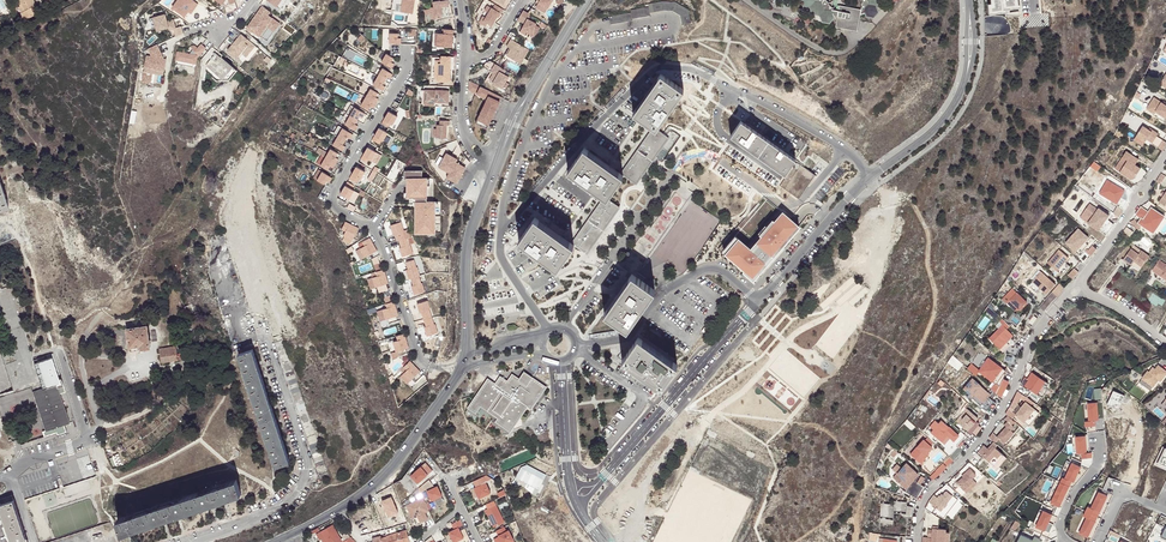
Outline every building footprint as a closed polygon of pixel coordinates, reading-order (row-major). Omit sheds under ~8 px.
[(16,0),(19,5),(17,6),(21,12),(20,13),(24,20),(34,14),(32,10),(37,7),(33,0),(16,0)] [(193,0),(179,0),(173,8),(185,16),(189,11),(196,2),(193,0)] [(218,2),(220,1),(222,6),(224,6),(227,13),(234,11),(236,10),(237,10),(237,9),(234,0),(216,0),(218,2)] [(280,9),(287,0),(268,0),(280,9)] [(392,11),(413,14),(415,0),(414,0),(394,0),(392,11)] [(448,0),(440,2),(440,1),(433,2),(434,7),(430,8),(430,9),(431,14),(432,20),(434,19),(451,16),(448,0)] [(539,3),(547,8),(548,8),(553,0),(540,0),(539,3)] [(833,6),(830,4),(831,3),(827,0),(802,0),(804,7),(811,8),(813,15),(820,16),(823,22),(831,24),(837,16),(839,16),(837,27),(859,31),(861,15),(866,13),(867,17),(869,18),(875,19),(880,12),(878,6),(882,0),(862,0),(861,3),(863,3),(862,10),(841,6),(840,11),(834,9),(834,8),(833,6)] [(990,14),(1007,12),(1006,8),(1020,7),(1019,0),(992,0),(992,3),(988,4),(990,14)] [(633,13),(611,17),(613,25),(635,21),(634,19),(652,16),(652,13),(665,10),(674,11),(682,15),(684,24),(693,22),(690,10),(677,3),(664,1),(650,4),(651,7),(633,10),(633,13)] [(199,4),(196,2),(189,11),(193,14),(199,4)] [(503,9),(496,5),(493,9),(488,5),(485,11),(489,13),(486,17),(484,21),(488,23),(492,26),(497,17),(499,13),(501,14),(503,9)] [(270,11),(263,6),(260,10),(260,9),(247,27),(267,41),(279,23),(267,15),(270,11)] [(524,10),(518,20),(524,24),(522,28),(524,29),(526,31),(530,33),(529,35),(534,38),(540,28),(536,26),(536,24),(527,18),(530,14),(524,10)] [(165,14),(149,18),(152,29),(157,28),(165,25),(165,28),(169,27),(169,29),(173,28),(175,36),(183,32),(182,26),(176,28),(174,22),(171,23),(171,20),(167,21),(165,14)] [(372,28),(364,28),(364,36),(371,43),(372,28)] [(453,30),(444,29),(444,34),(438,34),(437,47),(452,48),(453,30)] [(389,33),(389,43),(391,43),(399,43),(399,38),(398,38),(398,34),(389,33)] [(241,34),(228,51),(237,58),(238,57),(242,53),(243,54),(247,57),(256,46),(241,34)] [(529,50),(507,37),(503,44),(510,47),(511,48),(507,56),(517,62),(518,59),(522,62),(529,50)] [(161,53),(157,45),(148,49),(152,57),(147,56),(141,81),(153,84),(155,73),(152,73),(153,69),(163,71),(164,71),(166,59),(164,59),(161,58),(159,54),(161,53)] [(206,50),(201,45),(195,50),(193,48),(191,50),(179,48),(177,60),(194,63),(196,64),(198,54),(199,57),(206,50)] [(343,54),(351,59),(355,52),(347,48),(343,54)] [(214,55),(209,51),(202,59),(207,64),(206,65),(206,73),(217,82),(228,81),(236,70),(216,54),(214,55)] [(393,58),(386,54),(381,62),(390,67),(392,62),(391,62),(393,58)] [(441,58),(432,57),(431,79),(438,80),(438,81),(450,82),(451,57),(441,56),(441,58)] [(506,70),(491,61),(486,63),(483,67),(491,72),(492,70),(495,72),(494,73),(490,80),(494,82),(493,83),(502,88),(509,77),(504,74),(506,70)] [(378,77),(373,85),(382,90),(384,86),(383,85),(385,81),(388,77),(389,78),(392,73),(383,68),(378,77)] [(635,113),(655,126),(658,129),(684,92),(686,90),(663,74),(635,113)] [(469,81),(469,90),(477,94),(481,87),(469,81)] [(436,86),(426,85),(426,90),(425,90),(423,90),(422,104),(425,104),(425,101),(435,101),(435,102),(449,103),(449,90),(436,90),(436,86)] [(498,95),(481,87),(477,94),(487,99),(475,123),(486,129),(496,109),(493,107),(496,100),(498,95)] [(371,89),(366,97),(374,102),(377,98),(376,97),(378,93),(371,89)] [(355,103),(359,105),(364,98),(360,96),(355,103)] [(366,97),(361,106),(368,110),(370,106),(372,107),(374,102),(366,97)] [(1155,98),(1148,109),(1155,114),(1157,111),(1162,103),(1155,98)] [(1157,111),(1165,117),(1165,105),(1162,103),(1157,111)] [(350,116),(355,108),(351,105),(346,113),(350,116)] [(399,111),(391,107),(389,111),(381,123),(389,128),(391,124),(392,125),(397,116),(396,116),(399,111)] [(350,116),(357,120),(360,116),(361,117),(364,113),(355,108),(350,116)] [(345,124),(350,116),(346,113),(341,122),(345,124)] [(350,116),(345,124),(354,129),(356,125),(355,124),(357,120),(350,116)] [(450,121),(440,120),(440,125),(437,125),(437,129),(437,137),(437,138),(447,138),(447,125),(449,125),(450,121)] [(743,120),(736,130),(732,135),(786,174),(797,159),(743,120)] [(655,126),(641,146),(657,158),(671,137),(658,129),(655,126)] [(1153,132),(1144,126),(1138,136),(1146,142),(1148,139),(1153,143),(1158,137),(1159,134),(1154,130),(1153,132)] [(338,136),(333,145),(341,150),(344,146),(343,145),(345,141),(347,137),(349,138),(352,133),(343,128),(338,136)] [(379,128),(372,140),(379,144),(381,141),(383,141),(388,133),(386,132),(379,128)] [(1159,148),(1164,141),(1158,137),(1153,143),(1153,144),(1159,148)] [(869,147),(874,155),(890,146),(885,138),(869,147)] [(657,158),(641,146),(638,150),(654,161),(657,158)] [(375,152),(368,147),(360,159),(368,164),(370,160),(371,161),(376,152),(375,152)] [(570,170),(606,196),(609,198),(625,175),(622,173),(586,147),(570,170)] [(322,155),(325,157),(320,165),(328,170),(330,166),(331,167),(334,162),(337,158),(336,157),(338,153),(330,149),(328,154),(319,149),(317,152),(319,153),(322,155)] [(638,150),(622,173),(625,175),(638,184),(654,161),(638,150)] [(1128,151),(1124,157),(1129,161),(1125,166),(1121,172),(1132,179),(1135,179),(1139,182),(1144,178),(1148,172),(1143,167),(1142,169),(1136,165),(1135,164),(1138,158),(1128,151)] [(320,165),(325,157),(322,155),(317,163),(320,165)] [(1124,157),(1120,163),(1125,166),(1129,161),(1124,157)] [(364,171),(356,167),(349,179),(357,183),(359,180),(360,180),(365,172),(364,171)] [(317,180),(322,172),(318,169),(313,178),(317,180)] [(422,170),(407,170),(407,178),(407,192),(407,197),(410,197),(410,201),(416,201),(416,233),(428,233),(435,233),(435,207),(435,202),(427,201),(427,186),(427,178),(422,178),(422,170)] [(322,172),(317,180),(325,184),(327,180),(328,181),(331,177),(322,172)] [(1165,175),(1161,172),(1156,179),(1160,182),(1165,175)] [(8,207),(0,180),(0,209),(8,207)] [(1109,180),(1101,193),(1109,198),(1113,200),(1119,204),(1121,205),(1120,207),(1124,209),(1129,201),(1128,201),(1129,192),(1121,187),(1109,180)] [(355,186),(347,182),(340,194),(348,198),(349,199),(354,190),(353,190),(355,186)] [(606,196),(591,216),(607,228),(622,207),(609,198),(606,196)] [(1081,217),(1089,223),(1099,209),(1091,203),(1081,217)] [(1150,212),(1142,207),(1137,214),(1142,218),(1145,219),(1142,224),(1155,232),(1165,216),(1153,207),(1150,212)] [(1093,218),(1089,223),(1107,235),(1115,224),(1107,219),(1110,215),(1100,208),(1099,209),(1093,218)] [(739,239),(726,254),(753,277),(798,226),(782,213),(752,250),(739,239)] [(591,216),(589,220),(605,231),(607,228),(591,216)] [(576,245),(573,242),(537,217),(521,240),(560,267),(576,245)] [(589,220),(573,242),(576,245),(589,254),(605,231),(589,220)] [(350,224),(345,221),(342,229),(346,231),(343,236),(353,240),(354,238),(357,231),(359,228),(354,226),(352,228),(348,226),(350,224)] [(401,222),(390,225),(393,234),(398,233),(399,235),(395,236),(397,241),(399,240),(405,238),(403,231),(404,231),(401,222)] [(1079,229),(1067,243),(1077,252),(1086,242),(1090,238),(1079,229)] [(370,238),(358,244),(360,248),(365,257),(367,256),(369,261),(377,256),(374,252),(377,251),(374,246),(372,247),(370,243),(372,242),(370,238)] [(405,238),(399,240),(400,245),(403,244),(404,246),(399,248),(402,257),(413,253),(410,244),(409,245),(407,238),(405,238)] [(365,257),(360,248),(356,251),(361,260),(365,257)] [(1136,260),(1143,265),(1150,256),(1142,250),(1139,254),(1131,248),(1124,259),(1132,265),(1135,261),(1136,260)] [(1060,250),(1049,263),(1058,271),(1066,262),(1069,257),(1060,250)] [(414,260),(406,262),(407,267),(410,266),(411,268),(406,270),(409,279),(411,278),(412,283),(415,282),(416,284),(411,286),(414,295),(425,291),(422,282),(421,283),(419,276),(420,275),(417,266),(416,267),(414,260)] [(1152,271),(1158,274),(1165,280),(1165,265),(1160,260),(1152,271)] [(1066,262),(1058,271),(1063,276),(1071,266),(1066,262)] [(384,269),(371,273),(372,277),(375,287),(377,287),(379,291),(387,289),(385,284),(388,283),(387,278),(384,279),(382,275),(385,274),(384,269)] [(1070,276),(1074,279),(1079,272),(1076,269),(1070,276)] [(1042,272),(1035,279),(1043,285),(1042,287),(1049,293),(1057,284),(1042,272)] [(656,289),(634,273),(606,312),(629,328),(656,289)] [(1158,274),(1155,278),(1164,284),(1165,280),(1158,274)] [(1062,283),(1052,293),(1057,297),(1060,294),(1061,294),(1063,292),(1063,291),(1064,290),(1064,288),(1065,286),(1062,283)] [(1015,290),(1008,298),(1018,308),(1026,301),(1015,290)] [(1052,293),(1039,306),(1044,311),(1049,305),(1057,297),(1052,293)] [(428,300),(417,304),(420,313),(425,311),(425,314),(422,315),(424,319),(425,324),(428,323),(429,325),(424,327),(427,336),(438,332),(435,324),(434,324),(432,317),(430,310),(431,310),(428,300)] [(394,301),(386,304),(387,308),(382,309),(385,319),(387,319),(389,323),(397,321),(396,316),(398,315),(397,310),(394,311),(393,307),(395,306),(394,301)] [(989,305),(986,308),(992,314),(995,310),(989,305)] [(385,319),(382,309),(377,311),(380,321),(385,319)] [(1035,314),(1030,320),(1033,323),(1039,317),(1035,314)] [(999,327),(989,337),(999,347),(1013,334),(1007,328),(1010,324),(1003,317),(1000,321),(1003,323),(999,327)] [(190,333),(199,330),(196,318),(186,321),(190,333)] [(139,348),(149,347),(146,326),(127,329),(129,346),(130,351),(139,350),(139,348)] [(404,333),(396,336),(397,340),(393,341),(395,351),(397,351),(399,355),(407,353),(406,348),(409,347),(407,342),(404,343),(403,338),(406,337),(404,333)] [(679,364),(640,336),(626,354),(621,351),(618,355),(623,359),(624,359),(663,387),(679,364)] [(159,349),(161,362),(178,359),(178,360),(187,358),(187,352),(184,353),(184,351),(180,351),(180,353),(177,354),(176,346),(159,349)] [(253,348),(238,353),(275,466),(290,461),(253,348)] [(399,355),(397,351),(395,351),(391,353),(393,359),(397,358),(396,356),(399,355)] [(38,361),(47,386),(57,383),(60,382),(52,356),(38,361)] [(988,356),(978,369),(979,369),(992,379),(1002,366),(988,356)] [(413,364),(410,361),(400,370),(403,373),(410,381),(412,379),(415,383),(421,377),(418,373),(420,371),(416,367),(414,369),(411,366),(413,364)] [(978,369),(979,368),(972,362),(968,367),(976,374),(979,369),(978,369)] [(1135,384),(1145,392),(1158,377),(1160,379),(1165,372),(1165,370),(1158,364),(1155,367),(1153,365),(1149,370),(1148,369),(1135,384)] [(1002,366),(992,379),(995,382),(1005,369),(1002,366)] [(526,371),(521,378),(530,383),(534,376),(526,371)] [(1021,382),(1036,392),(1045,380),(1038,375),(1038,373),(1036,372),(1035,373),(1033,371),(1029,378),(1024,377),(1021,382)] [(410,381),(403,373),(400,377),(407,384),(410,381)] [(517,424),(529,406),(532,408),(533,409),(548,386),(548,385),(534,376),(530,383),(521,378),(514,373),(509,379),(502,375),(497,382),(490,377),(469,407),(478,412),(483,406),(492,412),(490,416),(505,426),(512,431),(517,424)] [(973,377),(965,386),(974,393),(981,400),(988,391),(973,377)] [(996,391),(1001,396),(1004,391),(1007,383),(1009,380),(1003,378),(996,391)] [(70,423),(57,383),(47,386),(33,391),(45,430),(64,424),(70,423)] [(965,386),(964,387),(972,395),(974,393),(965,386)] [(1114,391),(1107,406),(1119,410),(1125,396),(1114,391)] [(984,407),(991,412),(992,410),(997,402),(991,398),(984,407)] [(1013,399),(1008,407),(1015,413),(1023,420),(1034,408),(1025,401),(1024,402),(1022,404),(1021,406),(1013,399)] [(1097,403),(1087,404),(1089,422),(1084,423),(1085,427),(1095,426),(1095,421),(1098,421),(1097,403)] [(1008,414),(1011,417),(1015,413),(1008,407),(1005,412),(1008,414)] [(969,409),(959,422),(968,429),(974,421),(978,417),(969,409)] [(1005,417),(1008,419),(1012,423),(1014,420),(1011,417),(1008,414),(1005,417)] [(935,419),(930,425),(933,428),(930,431),(935,435),(941,441),(947,434),(954,440),(959,434),(941,419),(939,422),(935,419)] [(1006,425),(997,435),(998,436),(1006,444),(1016,434),(1011,429),(1014,425),(1012,423),(1008,419),(1004,423),(1006,425)] [(978,423),(972,431),(976,434),(982,426),(978,423)] [(45,430),(42,431),(43,436),(56,432),(57,435),(66,432),(64,424),(45,430)] [(930,431),(926,427),(922,431),(931,439),(935,435),(930,431)] [(989,436),(995,442),(998,436),(997,435),(993,431),(989,436)] [(927,436),(924,440),(930,444),(933,441),(927,436)] [(1085,436),(1075,437),(1076,455),(1081,454),(1081,459),(1091,458),(1090,453),(1087,453),(1085,436)] [(923,439),(910,453),(919,461),(927,451),(932,446),(930,444),(924,440),(923,439)] [(983,443),(978,450),(994,464),(1004,453),(993,444),(989,448),(987,447),(983,443)] [(952,452),(956,456),(963,449),(958,445),(952,452)] [(1158,464),(1165,467),(1165,449),(1164,448),(1158,464)] [(927,451),(919,461),(920,462),(927,455),(929,452),(927,451)] [(425,462),(411,475),(417,483),(432,470),(425,462)] [(891,478),(901,485),(909,474),(911,474),(914,470),(903,462),(891,478)] [(943,462),(936,469),(939,472),(942,471),(947,466),(943,462)] [(1081,467),(1071,463),(1064,479),(1062,478),(1060,482),(1069,487),(1072,482),(1074,483),(1081,467)] [(524,469),(544,479),(546,475),(527,465),(521,467),(515,478),(536,495),(539,490),(519,479),(524,469)] [(967,472),(957,481),(966,491),(977,482),(972,477),(976,474),(970,467),(966,470),(967,472)] [(519,479),(539,490),(544,479),(524,469),(519,479)] [(909,474),(901,485),(905,488),(916,472),(914,470),(911,474),(909,474)] [(475,486),(473,487),(478,498),(490,492),(483,477),(473,482),(475,486)] [(1114,493),(1119,481),(1109,477),(1104,489),(1114,493)] [(118,518),(123,533),(241,494),(236,479),(118,518)] [(429,479),(419,488),(421,493),(425,490),(434,485),(429,479)] [(521,483),(515,479),(512,482),(518,487),(521,483)] [(82,486),(83,490),(88,490),(86,481),(78,482),(79,486),(82,486)] [(909,493),(917,497),(923,485),(916,481),(909,493)] [(1069,487),(1060,482),(1050,504),(1059,508),(1069,487)] [(437,486),(427,491),(431,500),(442,495),(437,486)] [(931,496),(929,500),(941,509),(952,493),(947,489),(945,490),(943,493),(942,492),(939,497),(934,493),(931,496)] [(496,494),(498,498),(504,495),(502,490),(496,494)] [(1106,498),(1098,494),(1091,509),(1087,507),(1085,512),(1097,518),(1106,498)] [(6,523),(12,541),(29,541),(13,496),(0,500),(0,525),(6,523)] [(423,497),(406,505),(416,525),(417,525),(421,523),(421,522),(432,517),(423,497)] [(391,498),(381,502),(388,518),(398,513),(391,498)] [(881,502),(880,517),(893,518),(893,511),(904,512),(903,516),(912,517),(912,515),(913,506),(907,504),(907,500),(894,499),(894,502),(881,502)] [(493,501),(485,505),(487,509),(485,510),(493,527),(504,522),(493,501)] [(1052,515),(1042,511),(1035,528),(1044,532),(1052,515)] [(1097,518),(1085,512),(1083,516),(1086,518),(1078,535),(1088,539),(1097,518)] [(922,535),(922,541),(948,541),(949,531),(945,531),(945,528),(937,527),(939,517),(934,514),(932,529),(932,535),(931,536),(922,535)] [(451,524),(454,529),(449,532),(454,541),(463,537),(458,527),(462,525),(460,520),(451,524)] [(1024,525),(1017,520),(1013,527),(1019,532),(1024,525)] [(0,525),(0,528),(4,527),(9,541),(12,541),(6,523),(0,525)] [(320,531),(327,541),(331,541),(332,541),(341,541),(342,541),(333,524),(320,531)] [(462,526),(459,527),(464,539),(468,537),(462,526)] [(496,531),(498,537),(501,541),(514,541),(506,526),(496,531)] [(373,541),(410,541),(412,541),(411,538),(408,538),(406,530),(386,535),(386,536),(381,537),(381,535),(372,538),(373,541)] [(320,531),(317,533),(321,539),(323,541),(327,541),(320,531)]
